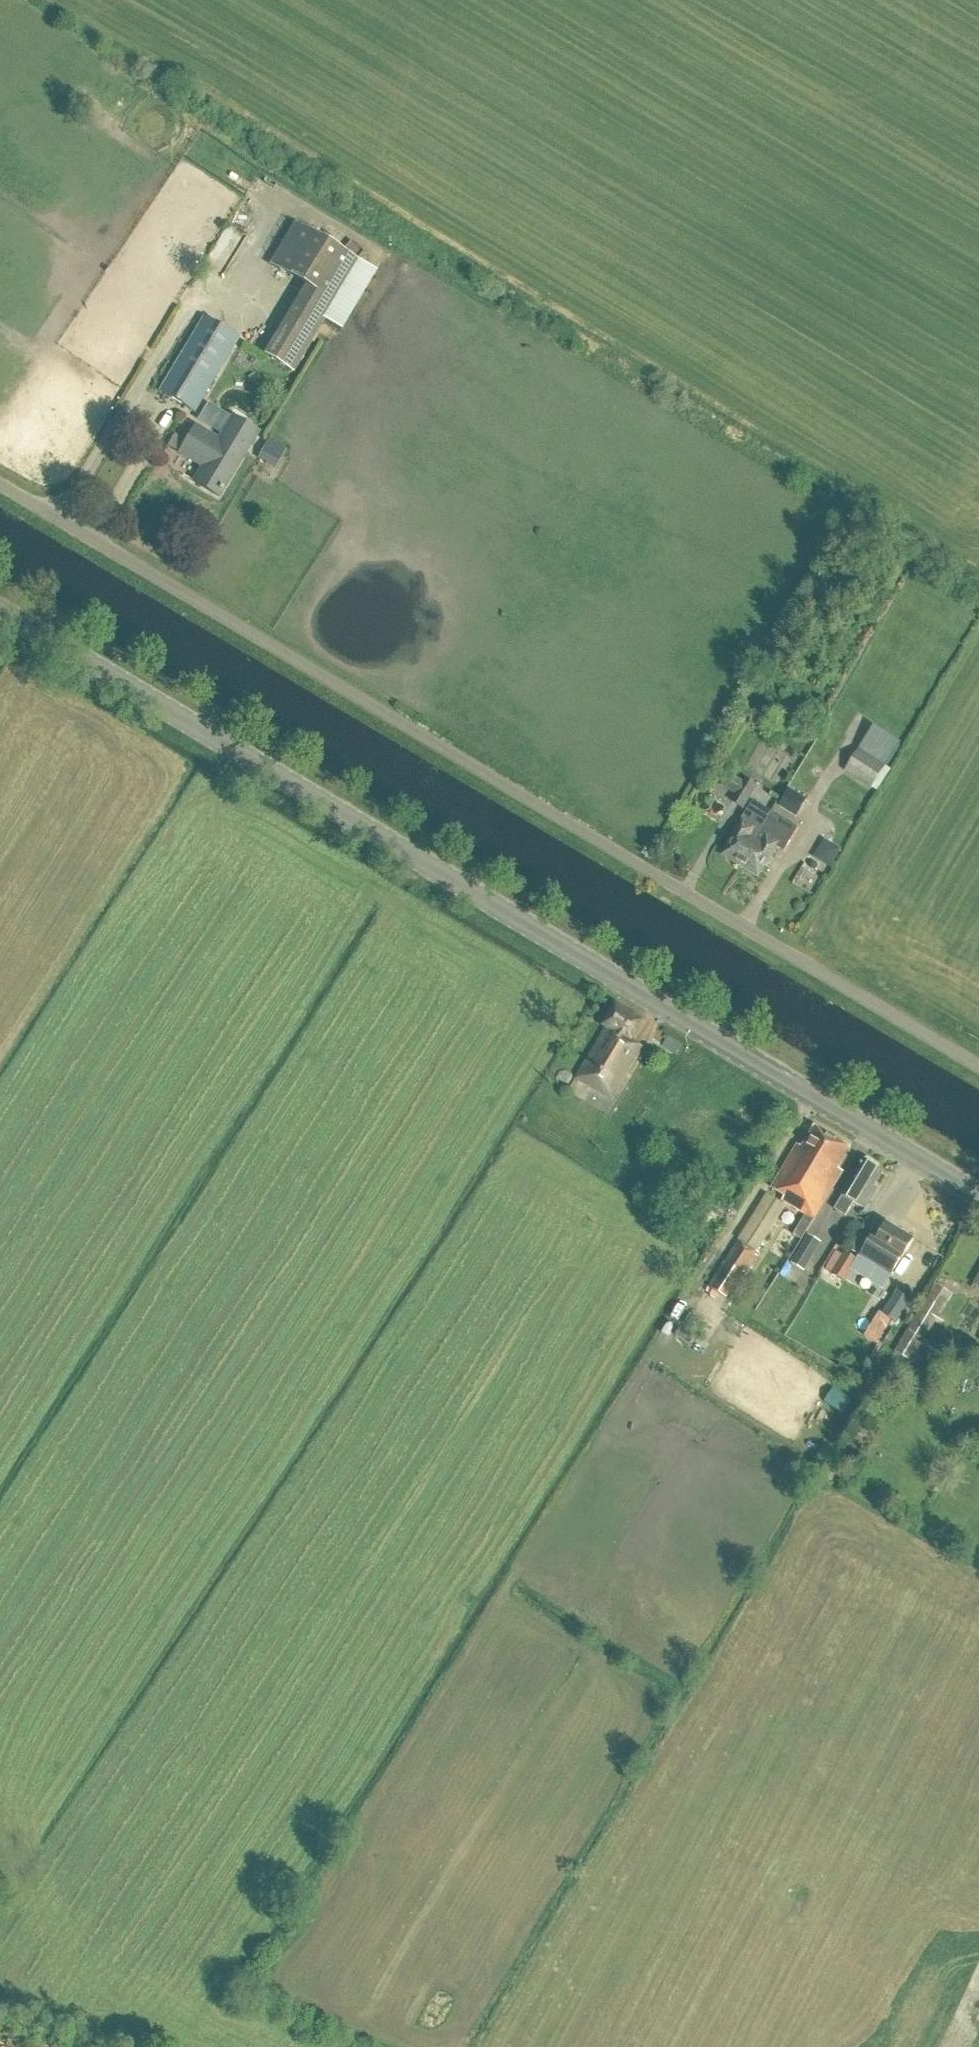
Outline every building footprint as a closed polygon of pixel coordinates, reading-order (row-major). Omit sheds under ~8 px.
[(375,273),(347,257),(296,226),(271,267),(305,288),(264,356),(293,374),(324,323),(331,327),(340,332),(375,273)] [(202,318),(157,392),(193,413),(237,340),(202,318)] [(231,417),(215,442),(194,430),(178,456),(201,469),(192,484),(217,499),(257,433),(231,417)] [(885,767),(859,750),(846,772),(871,788),(885,767)] [(730,805),(743,813),(757,788),(744,781),(743,783),(728,775),(720,789),(734,798),(730,805)] [(777,809),(795,820),(806,801),(788,791),(777,809)] [(740,867),(772,814),(753,802),(728,843),(731,845),(723,857),(740,867)] [(772,814),(740,867),(757,878),(764,865),(766,866),(778,848),(784,852),(798,830),(772,814)] [(642,1022),(615,1006),(603,1027),(607,1029),(576,1080),(611,1100),(640,1051),(629,1044),(642,1022)] [(849,1150),(814,1129),(802,1149),(797,1147),(771,1190),(784,1198),(781,1202),(805,1216),(813,1221),(842,1173),(837,1171),(849,1150)] [(882,1173),(863,1162),(836,1210),(846,1215),(853,1202),(865,1209),(877,1190),(874,1188),(882,1173)] [(805,1216),(794,1236),(802,1241),(813,1221),(805,1216)] [(875,1246),(870,1243),(861,1259),(877,1269),(881,1264),(894,1272),(899,1263),(900,1263),(913,1242),(887,1226),(875,1246)] [(809,1237),(792,1264),(804,1272),(821,1244),(809,1237)] [(760,1254),(738,1241),(709,1287),(728,1299),(743,1274),(746,1276),(760,1254)] [(765,1246),(754,1265),(767,1273),(779,1254),(765,1246)] [(831,1276),(845,1285),(857,1263),(843,1255),(831,1276)] [(898,1284),(881,1311),(886,1313),(893,1318),(897,1320),(913,1294),(898,1284)] [(952,1296),(934,1286),(895,1354),(918,1367),(923,1359),(917,1355),(935,1324),(942,1328),(947,1320),(940,1316),(952,1296)] [(872,1325),(866,1337),(877,1344),(893,1318),(886,1313),(881,1311),(872,1325)] [(833,1389),(824,1402),(844,1415),(853,1402),(833,1389)] [(927,2034),(915,2031),(911,2046),(923,2046),(927,2034)]
